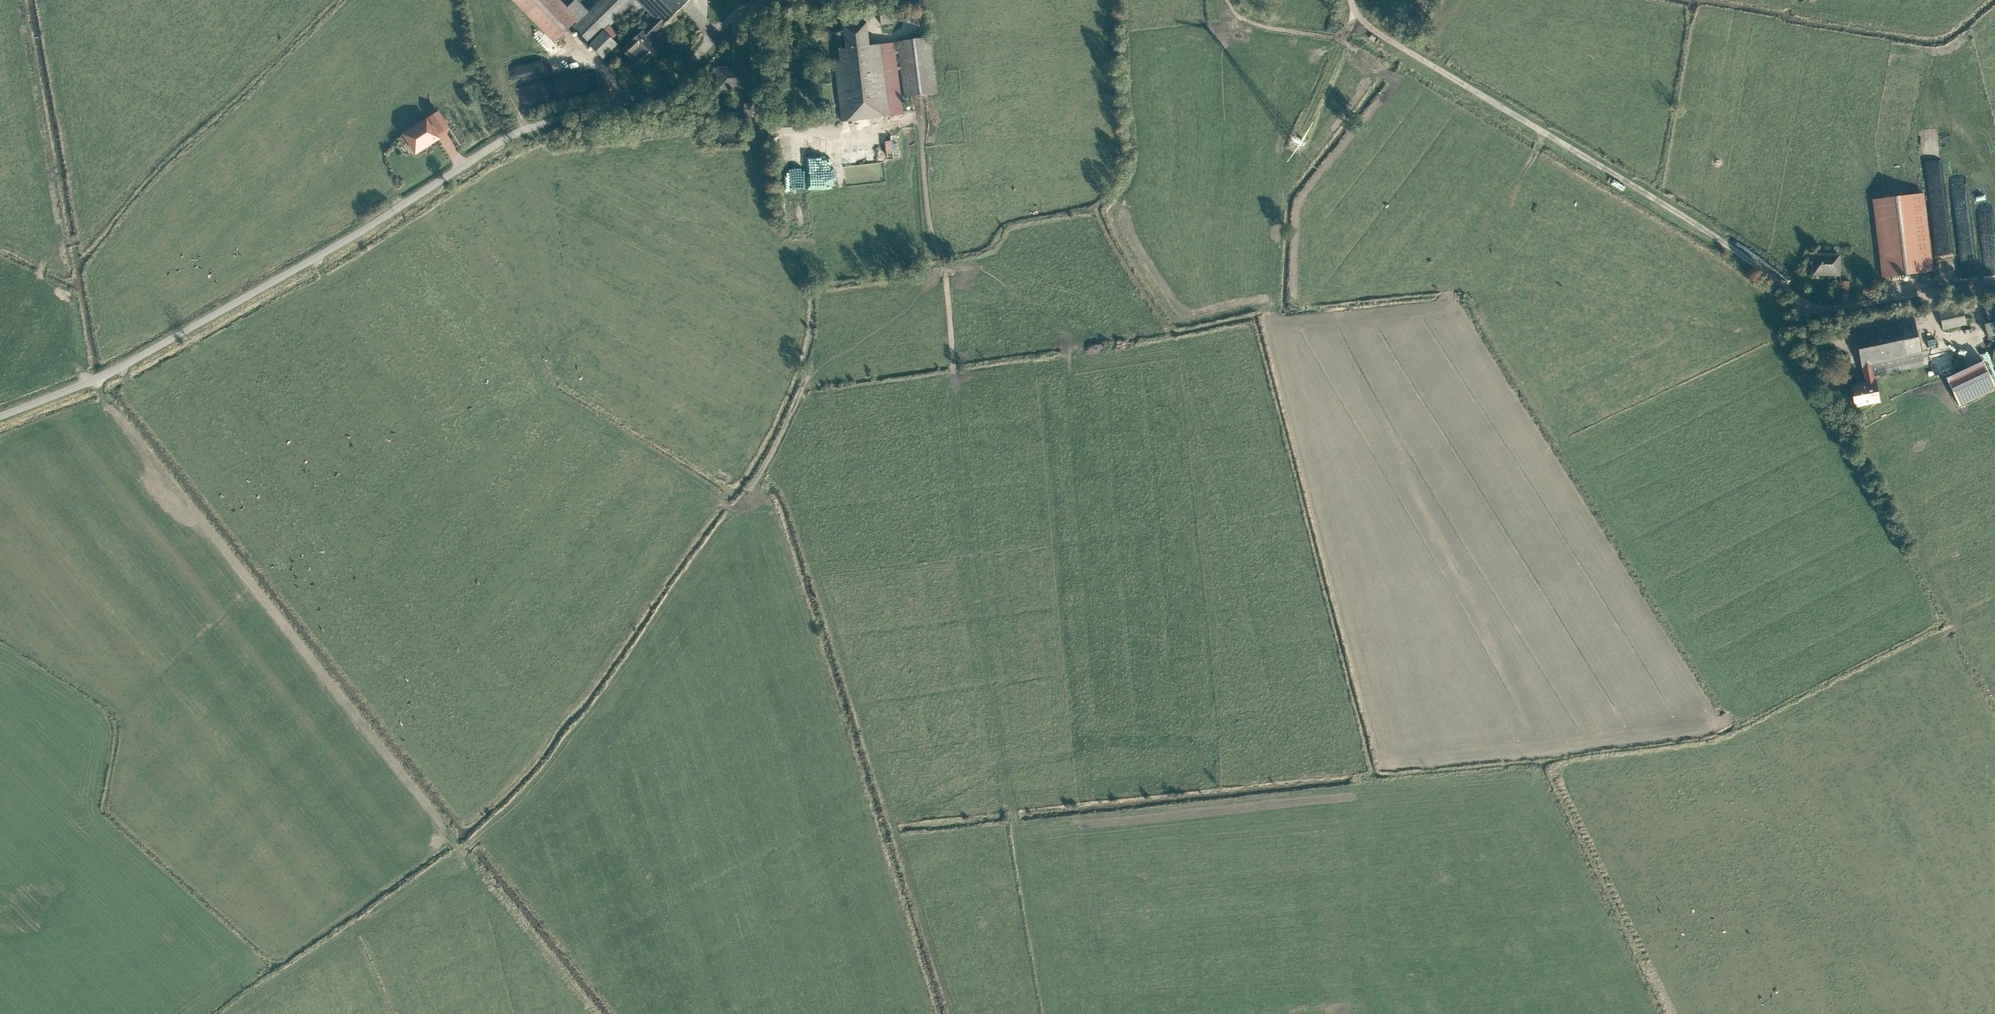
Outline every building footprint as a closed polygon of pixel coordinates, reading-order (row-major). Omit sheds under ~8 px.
[(558,0),(515,0),(513,2),(554,45),(571,27),(578,21),(567,9),(558,0)] [(577,0),(567,9),(578,21),(588,12),(577,0)] [(588,12),(578,21),(571,27),(590,46),(604,31),(610,26),(637,1),(635,0),(601,0),(588,12)] [(692,0),(635,0),(637,1),(656,20),(664,28),(692,0)] [(647,29),(645,31),(624,51),(641,68),(661,48),(652,39),(664,28),(656,20),(647,29)] [(870,44),(867,23),(843,26),(846,46),(870,44)] [(612,39),(617,34),(610,26),(604,31),(612,39)] [(604,60),(618,45),(612,39),(604,31),(590,46),(604,60)] [(937,94),(931,38),(897,42),(903,98),(937,94)] [(904,117),(895,41),(870,44),(846,46),(838,48),(840,61),(834,62),(841,124),(904,117)] [(749,68),(716,69),(717,91),(750,90),(749,68)] [(439,138),(427,119),(402,134),(414,153),(439,138)] [(894,141),(887,141),(889,157),(896,156),(894,141)] [(814,144),(807,145),(807,149),(804,150),(807,182),(816,182),(814,144)] [(1922,193),(1873,200),(1884,280),(1933,273),(1922,193)] [(1841,277),(1842,256),(1814,255),(1813,276),(1841,277)] [(1984,324),(1988,339),(1994,337),(1994,307),(1994,303),(1985,305),(1989,323),(1984,324)] [(1963,307),(1939,311),(1942,329),(1966,325),(1963,307)] [(1924,364),(1914,314),(1854,327),(1864,376),(1924,364)] [(1994,390),(1982,364),(1948,381),(1960,406),(1994,390)] [(1856,406),(1880,402),(1875,374),(1864,376),(1864,380),(1859,381),(1860,386),(1853,387),(1856,406)]
